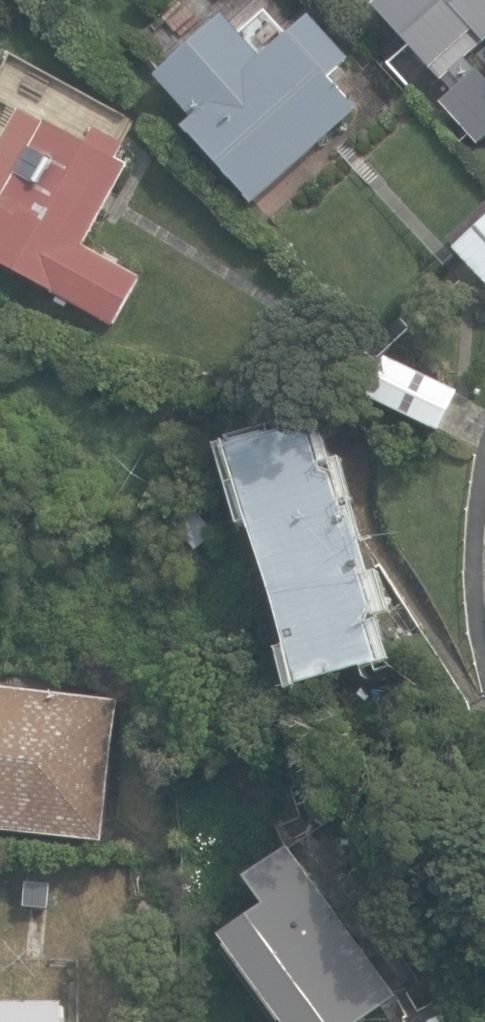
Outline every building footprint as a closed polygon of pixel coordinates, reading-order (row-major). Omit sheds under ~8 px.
[(480,145),(484,140),(484,78),(468,59),(484,44),(484,0),(384,0),(378,6),(454,91),(441,102),(480,145)] [(184,128),(253,204),(360,108),(333,77),(352,60),(311,15),(264,58),(225,15),(158,76),(195,118),(184,128)] [(116,326),(143,276),(87,246),(131,164),(119,157),(126,144),(95,127),(87,142),(21,107),(0,146),(0,265),(116,326)] [(484,280),(484,204),(449,239),(484,280)] [(370,399),(442,430),(460,389),(388,357),(370,399)] [(231,450),(301,685),(382,662),(370,621),(377,609),(366,574),(373,572),(352,507),(345,509),(335,475),(325,470),(312,426),(231,450)] [(173,519),(198,550),(218,534),(193,503),(173,519)] [(102,832),(117,694),(0,681),(0,821),(102,832)] [(284,1021),(363,1021),(399,997),(293,846),(248,877),(268,906),(224,937),(284,1021)] [(23,905),(53,907),(56,873),(26,871),(23,905)] [(67,1002),(0,1002),(0,1021),(67,1021),(67,1002)]
